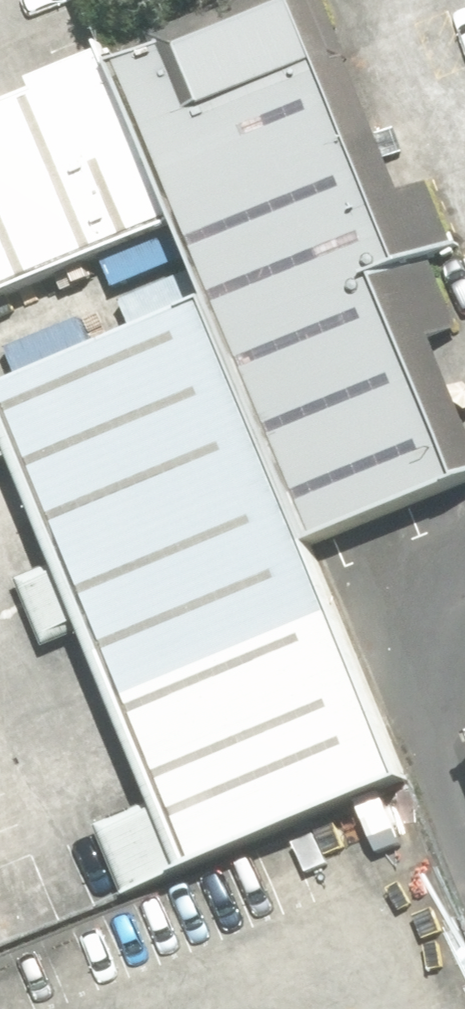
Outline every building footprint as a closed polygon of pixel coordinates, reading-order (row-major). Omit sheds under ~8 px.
[(374,192),(317,51),(147,118),(204,259),(374,192)] [(118,59),(0,106),(0,355),(204,273),(118,59)] [(431,333),(374,192),(204,259),(261,400),(431,333)] [(30,377),(128,622),(305,551),(207,307),(30,377)] [(431,333),(261,400),(317,541),(464,483),(464,418),(431,333)] [(128,622),(226,866),(403,796),(305,551),(128,622)]
